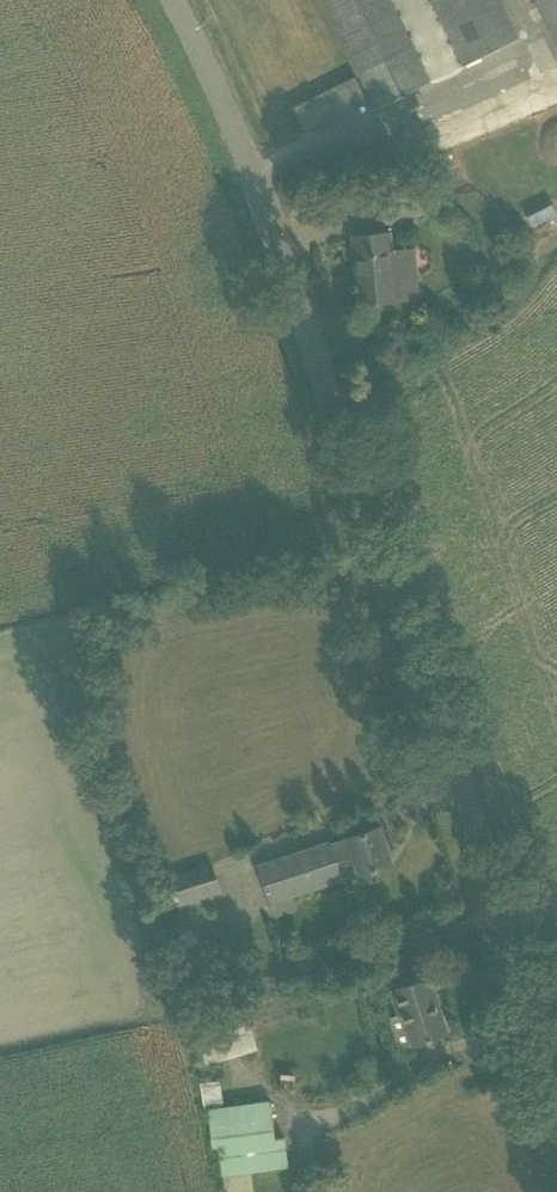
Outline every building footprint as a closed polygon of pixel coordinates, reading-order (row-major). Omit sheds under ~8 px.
[(377,108),(432,81),(392,0),(324,0),(377,108)] [(462,66),(520,38),(502,0),(430,0),(462,66)] [(556,45),(556,0),(535,0),(556,45)] [(356,77),(294,106),(306,130),(367,100),(356,77)] [(354,236),(361,303),(422,297),(417,247),(391,249),(390,232),(354,236)] [(259,865),(271,904),(344,880),(343,876),(359,871),(360,875),(393,864),(381,827),(348,837),(348,838),(332,843),(331,841),(259,865)] [(171,877),(182,905),(223,891),(223,890),(221,885),(213,862),(171,877)] [(361,919),(346,924),(352,942),(367,937),(361,919)] [(184,934),(175,940),(184,952),(193,945),(184,934)] [(395,988),(413,1046),(449,1034),(430,977),(395,988)] [(225,1109),(207,1111),(213,1149),(219,1149),(222,1176),(251,1172),(289,1167),(285,1138),(277,1139),(272,1102),(225,1109)]
